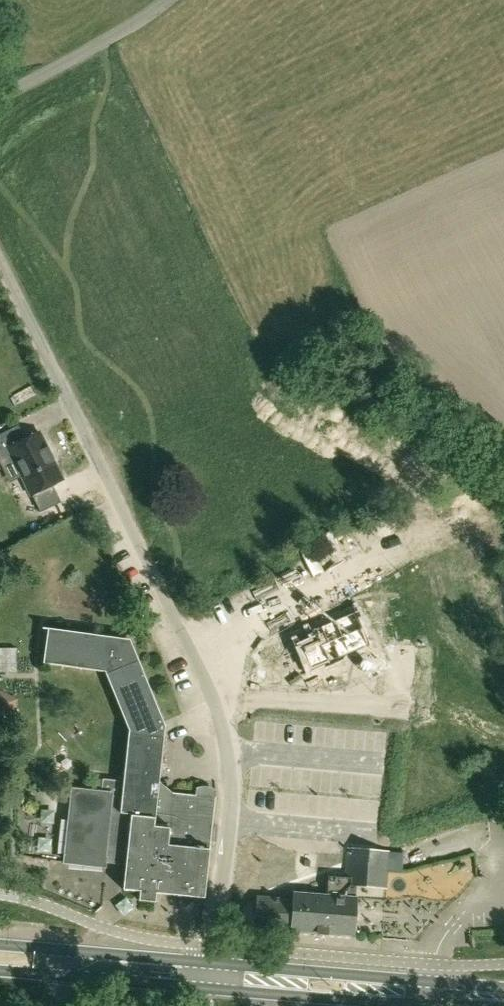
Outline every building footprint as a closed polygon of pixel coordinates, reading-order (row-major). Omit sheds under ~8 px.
[(14,457),(32,494),(62,479),(39,433),(20,442),(13,428),(0,434),(0,451),(5,461),(14,457)] [(316,643),(301,649),(310,670),(357,650),(355,646),(366,641),(354,613),(311,631),(316,643)] [(105,672),(129,732),(122,799),(117,799),(118,783),(104,781),(102,793),(72,790),(69,821),(72,821),(68,861),(106,865),(106,860),(126,862),(123,890),(205,899),(216,792),(174,788),(172,801),(158,799),(166,727),(130,641),(48,629),(43,664),(105,672)] [(15,672),(15,647),(0,647),(0,672),(15,672)] [(7,726),(18,699),(0,692),(0,723),(7,726)] [(412,730),(432,721),(429,713),(408,722),(412,730)] [(250,714),(246,734),(281,741),(285,721),(250,714)] [(240,738),(237,787),(260,788),(259,800),(286,802),(287,790),(313,792),(314,769),(327,769),(328,743),(240,738)] [(348,850),(346,872),(346,878),(328,877),(327,895),(295,893),(294,901),(257,898),(255,926),(292,929),(292,932),(353,937),(356,898),(355,898),(356,886),(386,889),(389,853),(348,850)]
